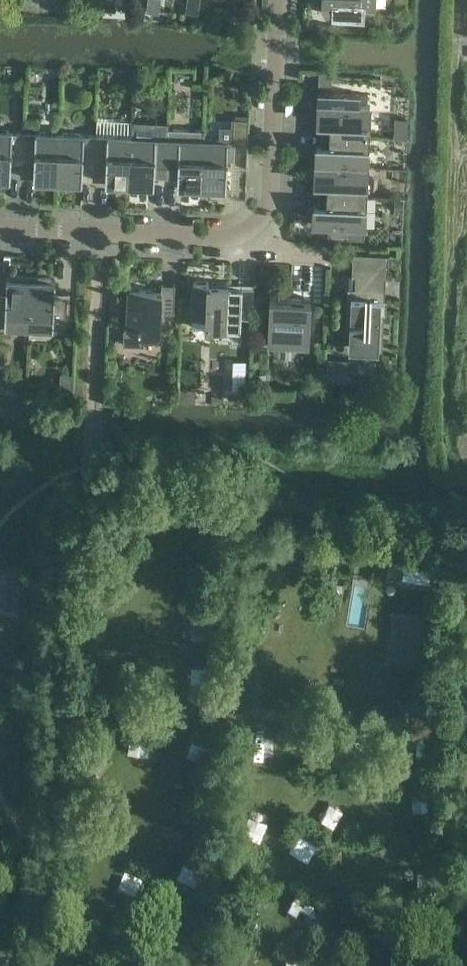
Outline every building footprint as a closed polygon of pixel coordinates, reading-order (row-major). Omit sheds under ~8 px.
[(322,4),(337,4),(337,16),(359,17),(359,5),(374,6),(375,0),(323,0),(322,4)] [(318,103),(317,123),(322,123),(322,134),(369,136),(370,104),(361,104),(361,93),(355,93),(342,92),(334,92),(331,92),(319,91),(318,103)] [(395,108),(394,121),(407,122),(408,108),(395,108)] [(204,140),(201,191),(221,192),(221,188),(226,188),(227,159),(232,159),(233,143),(247,143),(248,119),(234,119),(233,141),(204,140)] [(201,191),(204,140),(203,140),(203,130),(168,129),(168,139),(166,166),(178,166),(177,186),(182,186),(182,190),(201,191)] [(0,131),(0,182),(5,183),(5,178),(10,179),(11,159),(23,159),(24,132),(0,131)] [(60,134),(24,132),(23,159),(34,160),(33,180),(38,180),(38,184),(57,185),(60,134)] [(96,135),(60,134),(57,185),(77,186),(77,182),(82,182),(83,162),(95,162),(96,135)] [(367,166),(369,136),(322,134),(321,145),(316,145),(315,164),(367,166)] [(132,137),(96,135),(95,162),(106,163),(105,183),(110,183),(110,187),(129,188),(132,137)] [(132,137),(129,188),(149,189),(149,185),(154,185),(155,165),(166,166),(168,139),(132,137)] [(366,196),(367,166),(315,164),(315,183),(319,183),(319,194),(366,196)] [(366,196),(319,194),(319,205),(314,205),(313,225),(328,225),(327,237),(349,238),(350,226),(365,227),(366,196)] [(388,277),(389,254),(353,252),(352,275),(355,275),(355,287),(347,287),(345,328),(353,327),(352,348),(382,349),(384,313),(386,313),(387,298),(384,298),(385,277),(388,277)] [(29,327),(31,276),(12,275),(11,279),(6,279),(6,299),(0,299),(0,326),(29,327)] [(31,276),(29,327),(66,328),(67,301),(55,301),(56,281),(51,281),(51,277),(31,276)] [(193,282),(191,327),(219,328),(219,341),(240,342),(241,318),(253,318),(255,288),(209,286),(209,282),(193,282)] [(160,342),(161,313),(174,313),(175,285),(161,284),(161,291),(129,290),(128,308),(129,308),(129,316),(124,316),(123,344),(143,345),(144,341),(160,342)] [(302,305),(302,298),(269,297),(268,343),(309,345),(311,305),(302,305)] [(358,576),(359,564),(349,563),(348,575),(358,576)]
